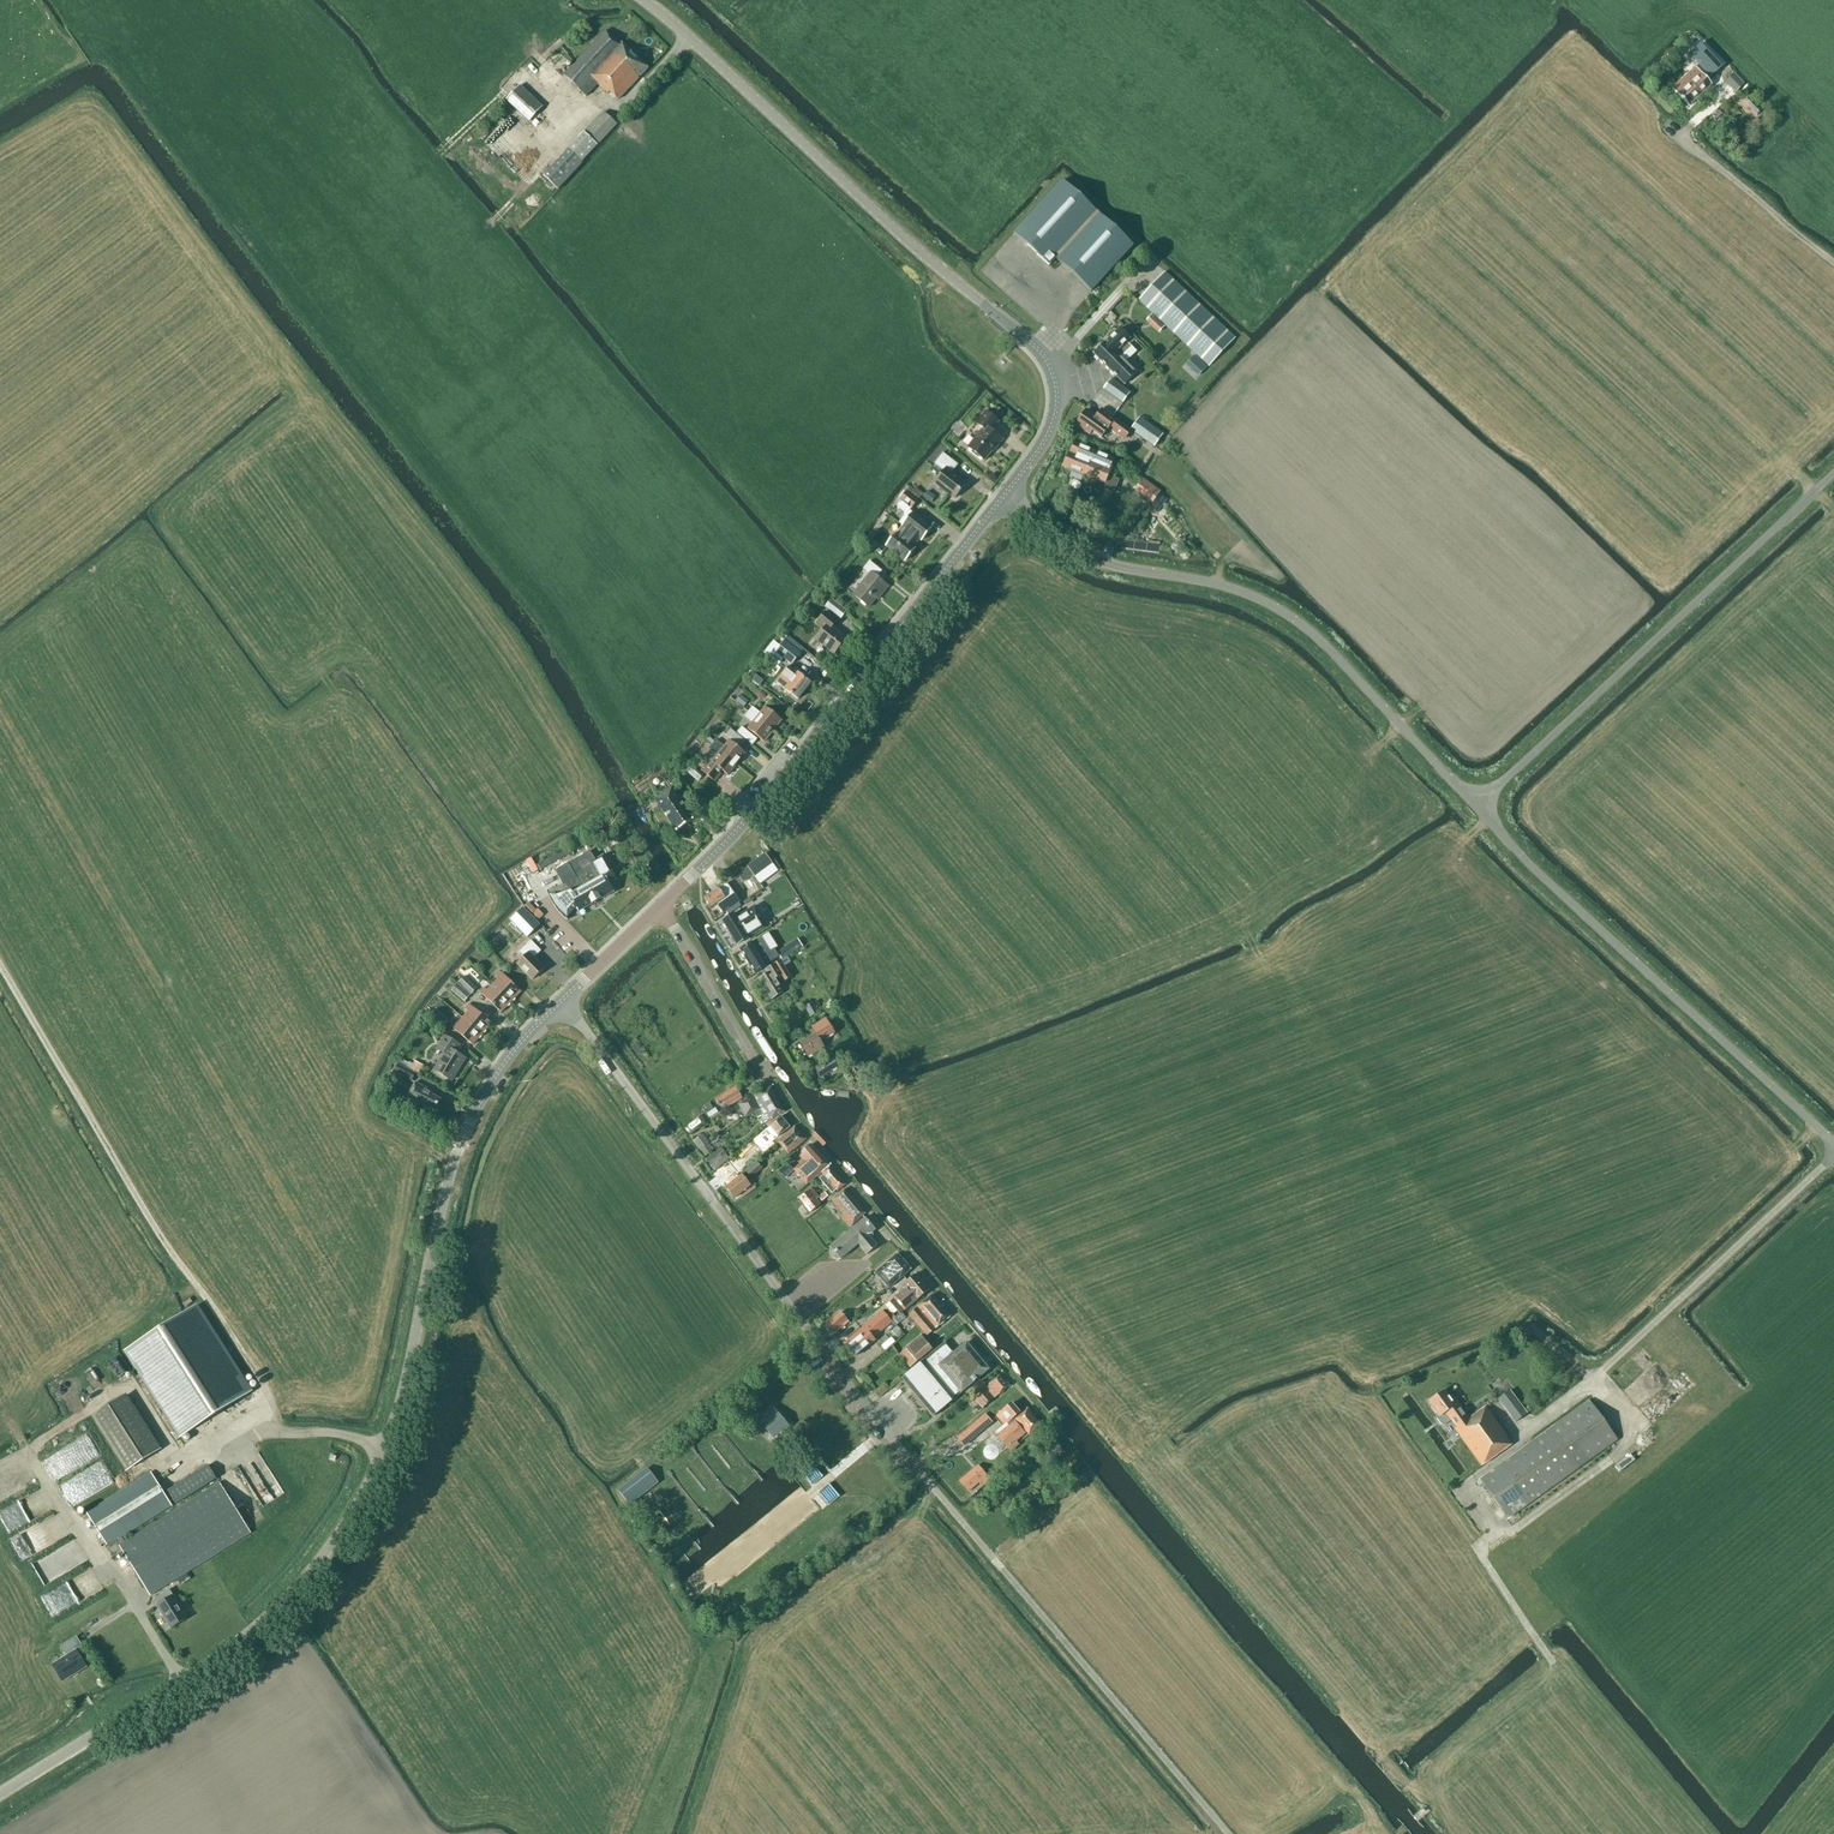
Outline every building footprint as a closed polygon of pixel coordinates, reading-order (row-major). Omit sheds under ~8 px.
[(640,76),(648,68),(621,42),(619,44),(605,30),(563,75),(586,96),(598,84),(608,93),(609,92),(618,100),(638,78),(637,77),(639,75),(640,76)] [(1702,42),(1697,36),(1692,42),(1698,47),(1702,42)] [(1694,51),(1689,46),(1684,51),(1689,56),(1694,51)] [(1701,67),(1705,62),(1696,54),(1692,58),(1701,67)] [(1731,70),(1719,57),(1710,67),(1722,79),(1731,70)] [(1678,95),(1689,106),(1712,85),(1696,68),(1672,89),(1678,95)] [(1744,84),(1734,73),(1724,82),(1734,92),(1744,84)] [(529,121),(542,107),(519,85),(506,100),(529,121)] [(581,162),(617,124),(603,112),(574,143),(568,150),(581,162)] [(511,116),(499,129),(539,166),(549,155),(537,144),(539,142),(511,116)] [(1761,133),(1757,127),(1751,132),(1755,137),(1761,133)] [(510,163),(521,174),(526,168),(514,157),(517,153),(507,143),(495,155),(506,167),(510,163)] [(556,185),(573,168),(563,158),(546,175),(556,185)] [(1133,245),(1062,180),(1014,233),(1048,265),(1055,257),(1091,290),(1133,245)] [(1013,235),(1008,241),(1030,258),(1034,252),(1013,235)] [(1209,366),(1235,338),(1164,272),(1138,300),(1190,349),(1179,360),(1127,312),(1117,323),(1178,380),(1188,369),(1184,365),(1195,353),(1209,366)] [(1146,320),(1154,328),(1160,321),(1152,314),(1146,320)] [(1129,338),(1119,328),(1105,343),(1105,342),(1093,353),(1111,371),(1110,373),(1113,376),(1115,375),(1124,384),(1136,372),(1126,362),(1136,352),(1128,343),(1117,355),(1115,352),(1124,343),(1129,338)] [(1197,358),(1191,365),(1200,374),(1206,367),(1197,358)] [(1130,393),(1110,378),(1103,388),(1123,402),(1130,393)] [(1121,423),(1132,410),(1101,388),(1091,401),(1101,408),(1121,423)] [(1095,416),(1086,410),(1076,424),(1090,434),(1092,431),(1101,438),(1108,429),(1124,440),(1131,430),(1121,423),(1101,408),(1095,416)] [(967,447),(984,461),(994,447),(995,448),(1002,439),(991,430),(998,421),(985,411),(975,423),(982,428),(967,447)] [(1139,417),(1131,428),(1130,429),(1154,446),(1163,434),(1139,417)] [(1069,453),(1063,467),(1072,471),(1070,476),(1081,481),(1083,475),(1085,476),(1085,475),(1105,483),(1106,484),(1104,489),(1113,493),(1119,479),(1108,475),(1114,462),(1094,453),(1095,451),(1074,442),(1070,453),(1069,453)] [(943,471),(934,483),(954,498),(966,484),(951,472),(958,465),(943,453),(934,463),(943,471)] [(1152,502),(1160,491),(1143,479),(1135,490),(1152,502)] [(901,504),(912,512),(902,526),(906,529),(900,536),(896,533),(886,546),(904,561),(915,548),(913,546),(919,539),(921,540),(931,527),(920,518),(928,508),(918,500),(923,493),(915,487),(912,491),(908,488),(899,500),(902,503),(901,504)] [(923,496),(930,503),(935,497),(928,491),(923,496)] [(1129,505),(1121,498),(1117,504),(1125,511),(1129,505)] [(873,542),(869,539),(866,543),(880,554),(884,549),(874,540),(873,542)] [(881,595),(888,587),(876,577),(881,571),(869,561),(863,569),(869,574),(853,594),(868,607),(879,594),(881,595)] [(847,610),(831,598),(825,607),(840,619),(847,610)] [(834,654),(846,638),(832,627),(837,621),(825,612),(817,622),(825,628),(815,639),(834,654)] [(788,662),(793,656),(779,645),(775,651),(788,662)] [(810,683),(797,673),(788,666),(778,679),(780,680),(788,686),(785,689),(790,693),(790,694),(791,694),(798,699),(809,684),(809,685),(810,683)] [(753,682),(758,676),(753,672),(748,678),(753,682)] [(748,701),(740,695),(736,700),(744,707),(748,701)] [(752,706),(748,711),(773,731),(781,720),(765,707),(760,713),(752,706)] [(773,731),(748,711),(744,716),(752,722),(747,729),(764,742),(773,731)] [(757,739),(741,727),(737,733),(752,745),(757,739)] [(746,741),(731,728),(726,734),(741,747),(746,741)] [(712,744),(736,764),(745,753),(729,740),(724,746),(716,740),(712,744)] [(736,764),(712,744),(708,749),(711,751),(706,757),(711,762),(709,764),(707,763),(701,770),(714,781),(720,774),(719,772),(721,770),(727,775),(736,764)] [(676,832),(694,820),(672,788),(654,800),(676,832)] [(697,802),(706,797),(702,790),(693,796),(697,802)] [(585,843),(590,851),(599,846),(594,838),(585,843)] [(539,871),(586,844),(583,839),(536,866),(539,871)] [(590,851),(555,871),(563,885),(547,890),(554,906),(565,919),(566,919),(565,918),(577,906),(579,911),(613,892),(608,883),(615,880),(616,880),(602,856),(595,860),(590,851)] [(768,875),(776,869),(765,854),(747,866),(753,874),(763,868),(768,875)] [(723,912),(739,901),(735,895),(733,896),(726,884),(704,898),(710,908),(717,903),(719,905),(718,906),(723,912)] [(734,913),(721,920),(736,945),(749,938),(745,931),(764,920),(754,905),(736,916),(734,913)] [(529,921),(518,910),(510,919),(520,930),(529,921)] [(524,957),(519,961),(517,964),(532,980),(544,968),(534,957),(541,951),(531,940),(519,951),(524,957)] [(766,954),(767,953),(759,940),(753,944),(752,942),(740,950),(755,974),(767,966),(766,964),(771,961),(766,954)] [(795,940),(777,952),(781,959),(799,948),(800,948),(795,940)] [(778,956),(773,949),(767,953),(766,954),(771,961),(778,956)] [(780,960),(778,961),(773,965),(761,972),(761,973),(762,972),(765,976),(759,980),(771,999),(783,992),(775,979),(780,976),(784,981),(791,977),(780,960)] [(498,979),(493,984),(511,1002),(521,992),(499,971),(495,976),(498,979)] [(477,987),(464,976),(458,982),(471,994),(477,987)] [(470,994),(457,984),(451,991),(464,1001),(470,994)] [(501,1012),(511,1002),(493,984),(487,990),(484,987),(479,992),(501,1012)] [(818,1012),(813,1002),(804,1007),(810,1016),(818,1012)] [(463,1018),(482,1034),(491,1023),(469,1004),(465,1009),(468,1012),(463,1018)] [(448,1021),(435,1010),(429,1017),(442,1028),(448,1021)] [(482,1034),(463,1018),(457,1024),(454,1021),(450,1026),(473,1045),(482,1034)] [(814,1035),(799,1044),(807,1057),(824,1047),(821,1041),(833,1033),(825,1019),(810,1028),(814,1035)] [(445,1036),(440,1044),(436,1050),(444,1054),(434,1070),(451,1081),(465,1058),(455,1052),(459,1045),(445,1036)] [(820,1078),(838,1066),(833,1057),(814,1069),(820,1078)] [(400,1060),(398,1064),(394,1072),(411,1081),(415,1073),(418,1074),(423,1065),(414,1061),(413,1063),(409,1062),(409,1063),(404,1060),(404,1062),(400,1060)] [(435,1110),(440,1100),(432,1095),(433,1092),(415,1083),(406,1099),(425,1109),(426,1106),(435,1110)] [(742,1098),(737,1091),(735,1086),(713,1099),(716,1104),(723,1100),(727,1107),(742,1098)] [(754,1112),(777,1099),(770,1087),(754,1096),(753,1095),(737,1104),(744,1117),(754,1112)] [(777,1099),(754,1112),(758,1118),(764,1114),(767,1121),(784,1112),(777,1099)] [(778,1137),(789,1127),(780,1116),(769,1126),(759,1134),(768,1145),(778,1137)] [(788,1154),(806,1139),(795,1126),(777,1141),(788,1154)] [(709,1142),(703,1134),(693,1141),(705,1156),(713,1150),(707,1143),(709,1142)] [(829,1165),(811,1144),(800,1157),(803,1161),(794,1170),(807,1185),(829,1165)] [(727,1155),(721,1147),(706,1159),(711,1166),(712,1165),(715,1169),(729,1158),(726,1155),(727,1155)] [(733,1161),(740,1155),(737,1151),(729,1156),(733,1161)] [(729,1179),(741,1170),(735,1161),(723,1171),(729,1179)] [(750,1177),(761,1169),(756,1161),(745,1170),(750,1177)] [(794,1170),(788,1163),(779,1171),(785,1178),(794,1170)] [(829,1166),(821,1172),(824,1175),(819,1179),(832,1194),(836,1190),(837,1191),(845,1184),(829,1166)] [(751,1185),(742,1174),(726,1187),(735,1198),(751,1185)] [(810,1213),(820,1205),(812,1195),(815,1193),(811,1189),(799,1198),(810,1213)] [(849,1227),(865,1213),(844,1189),(832,1201),(843,1214),(840,1216),(849,1227)] [(822,1201),(828,1196),(825,1192),(819,1197),(822,1201)] [(867,1255),(877,1246),(868,1235),(875,1230),(872,1225),(869,1222),(865,1217),(830,1247),(829,1254),(834,1259),(840,1259),(858,1244),(867,1255)] [(899,1279),(910,1269),(897,1254),(886,1264),(880,1269),(887,1276),(882,1280),(889,1288),(894,1283),(899,1279)] [(906,1309),(928,1290),(915,1274),(903,1284),(906,1288),(895,1297),(906,1309)] [(927,1335),(950,1316),(932,1295),(909,1314),(924,1332),(899,1354),(910,1367),(933,1348),(924,1337),(926,1335),(927,1335)] [(179,1438),(253,1391),(197,1304),(123,1351),(179,1438)] [(889,1311),(885,1314),(882,1311),(843,1343),(854,1356),(874,1340),(872,1338),(891,1322),(895,1319),(889,1311)] [(824,1326),(831,1333),(847,1320),(841,1312),(824,1326)] [(901,1314),(900,1314),(895,1319),(891,1322),(894,1326),(906,1317),(902,1313),(901,1314)] [(899,1323),(907,1333),(916,1325),(908,1315),(899,1323)] [(966,1342),(955,1352),(946,1342),(922,1362),(922,1361),(901,1379),(902,1379),(933,1416),(933,1417),(954,1400),(954,1399),(989,1369),(988,1369),(981,1360),(977,1356),(967,1343),(966,1342)] [(984,1380),(988,1385),(984,1388),(974,1397),(983,1408),(1008,1386),(999,1375),(994,1380),(990,1375),(984,1380)] [(1543,1393),(1549,1400),(1565,1388),(1560,1381),(1543,1393)] [(889,1389),(885,1383),(874,1391),(879,1397),(889,1389)] [(1640,1397),(1650,1389),(1646,1385),(1636,1393),(1640,1397)] [(1667,1386),(1662,1400),(1676,1406),(1682,1392),(1667,1386)] [(1482,1465),(1510,1445),(1505,1437),(1507,1436),(1485,1406),(1463,1423),(1452,1408),(1455,1406),(1444,1390),(1428,1401),(1440,1417),(1445,1413),(1456,1427),(1455,1428),(1482,1465)] [(1515,1422),(1527,1414),(1509,1391),(1498,1399),(1515,1422)] [(161,1449),(126,1393),(91,1416),(125,1471),(161,1449)] [(1507,1518),(1617,1440),(1589,1400),(1479,1479),(1507,1518)] [(1042,1425),(1027,1407),(1020,1413),(1011,1402),(996,1416),(1004,1426),(1007,1424),(1008,1426),(1004,1429),(1017,1444),(1030,1433),(1031,1434),(1042,1425)] [(787,1429),(771,1409),(755,1422),(772,1443),(787,1429)] [(983,1429),(977,1422),(958,1438),(964,1445),(983,1429)] [(975,1445),(985,1439),(982,1434),(972,1440),(975,1445)] [(1053,1462),(1065,1453),(1054,1440),(1040,1451),(1047,1461),(1050,1458),(1053,1462)] [(1024,1466),(1032,1458),(1027,1452),(1018,1460),(1024,1466)] [(1634,1461),(1630,1456),(1616,1467),(1620,1473),(1634,1461)] [(176,1504),(217,1478),(208,1465),(168,1490),(176,1504)] [(659,1484),(648,1469),(620,1490),(631,1505),(659,1484)] [(969,1488),(979,1480),(973,1472),(963,1481),(969,1488)] [(150,1594),(250,1533),(219,1483),(125,1541),(122,1536),(171,1505),(151,1473),(87,1513),(107,1545),(116,1540),(150,1594)] [(95,1493),(90,1479),(79,1483),(85,1497),(95,1493)] [(1005,1497),(1011,1492),(1003,1482),(997,1487),(1005,1497)] [(60,1521),(54,1526),(59,1533),(66,1527),(60,1521)] [(171,1628),(187,1618),(173,1595),(169,1589),(156,1597),(160,1603),(157,1605),(171,1628)] [(77,1672),(86,1667),(76,1650),(74,1651),(72,1647),(80,1642),(76,1636),(60,1646),(66,1656),(52,1665),(63,1681),(72,1676),(71,1674),(77,1671),(77,1672)]
